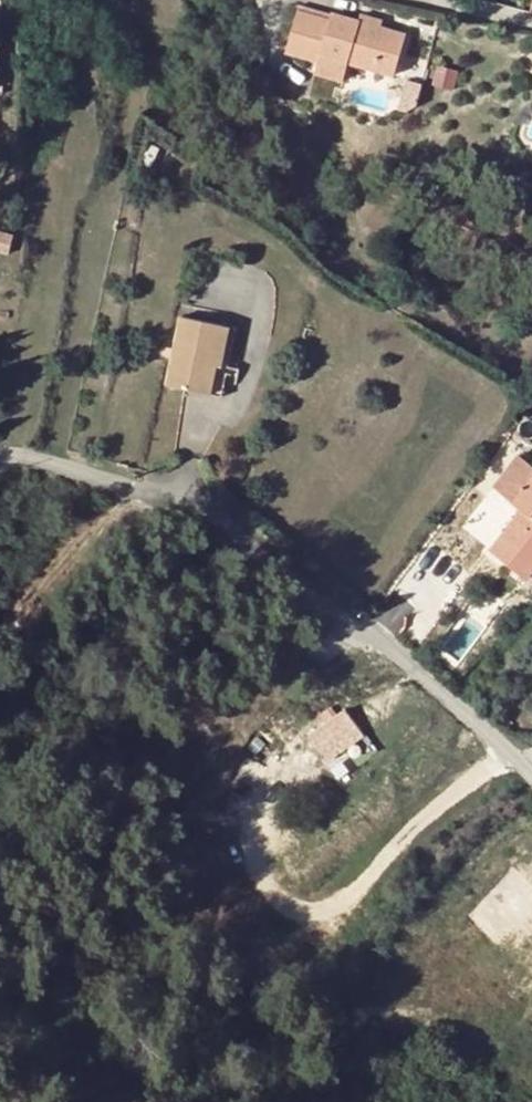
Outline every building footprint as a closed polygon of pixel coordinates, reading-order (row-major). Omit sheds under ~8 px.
[(287,49),(319,59),(321,53),(350,60),(396,72),(406,33),(382,26),(381,32),(358,26),(359,20),(334,13),(331,19),(299,10),(287,49)] [(361,13),(359,20),(358,26),(381,32),(382,26),(384,19),(361,13)] [(348,73),(350,60),(321,53),(319,59),(317,64),(348,73)] [(8,254),(16,228),(8,226),(7,232),(0,231),(0,252),(8,254)] [(217,365),(225,326),(183,317),(168,385),(205,393),(211,364),(217,365)] [(211,364),(205,393),(224,398),(237,328),(225,326),(217,365),(211,364)] [(512,502),(521,509),(514,518),(491,549),(525,578),(531,569),(531,466),(519,455),(494,486),(512,502)] [(521,509),(512,502),(505,511),(514,518),(521,509)] [(310,734),(344,777),(380,748),(346,706),(310,734)] [(338,1000),(346,1006),(353,997),(345,991),(338,1000)]
